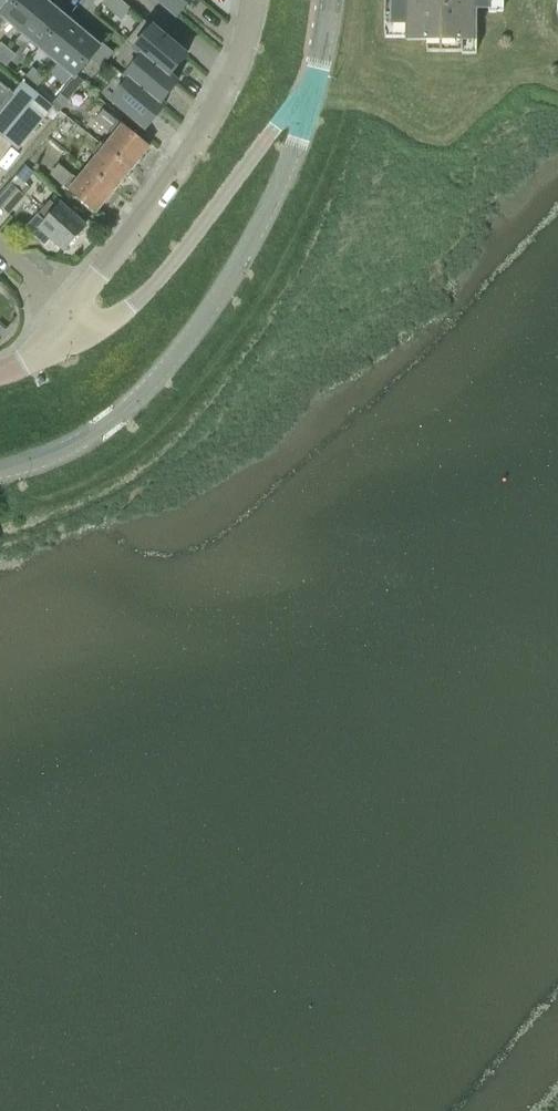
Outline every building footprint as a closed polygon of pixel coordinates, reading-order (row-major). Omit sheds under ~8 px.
[(4,19),(20,0),(0,0),(0,24),(4,19)] [(22,33),(47,3),(44,0),(20,0),(4,19),(22,33)] [(103,4),(121,19),(130,9),(119,0),(106,0),(103,4)] [(177,16),(191,0),(157,0),(177,16)] [(384,34),(406,34),(406,41),(426,41),(426,53),(462,53),(462,55),(476,55),(476,41),(474,40),(474,9),(490,9),(490,14),(495,14),(497,14),(497,12),(502,12),(502,0),(384,0),(384,34)] [(22,33),(39,48),(64,18),(47,3),(22,33)] [(39,48),(56,62),(82,32),(64,18),(39,48)] [(169,77),(186,56),(144,21),(125,43),(142,56),(142,55),(168,77),(169,77)] [(90,58),(96,52),(100,47),(82,32),(56,62),(74,77),(90,58)] [(8,49),(1,43),(0,44),(0,59),(8,49)] [(102,45),(100,47),(96,52),(106,60),(112,53),(102,45)] [(8,49),(0,59),(0,62),(6,67),(16,55),(8,49)] [(90,58),(101,67),(106,60),(96,52),(90,58)] [(160,104),(177,83),(169,77),(168,77),(142,55),(142,56),(125,77),(129,80),(129,79),(159,105),(160,104)] [(26,76),(37,86),(44,78),(33,68),(26,76)] [(129,79),(129,80),(112,100),(146,129),(164,107),(160,104),(159,105),(129,79)] [(24,83),(14,95),(0,83),(0,133),(19,149),(53,108),(54,108),(51,105),(24,83)] [(53,108),(59,113),(69,101),(60,94),(51,105),(54,108),(53,108)] [(118,122),(118,123),(104,111),(97,120),(115,135),(106,147),(105,147),(132,169),(149,147),(118,122)] [(105,147),(106,147),(102,143),(94,153),(97,156),(87,169),(114,191),(132,169),(105,147)] [(53,174),(52,176),(69,190),(97,212),(114,191),(87,169),(78,180),(60,166),(53,174)] [(0,200),(0,208),(8,215),(25,196),(13,185),(0,200)] [(51,199),(37,215),(26,228),(45,245),(52,236),(66,248),(85,226),(61,204),(59,206),(51,199)]
